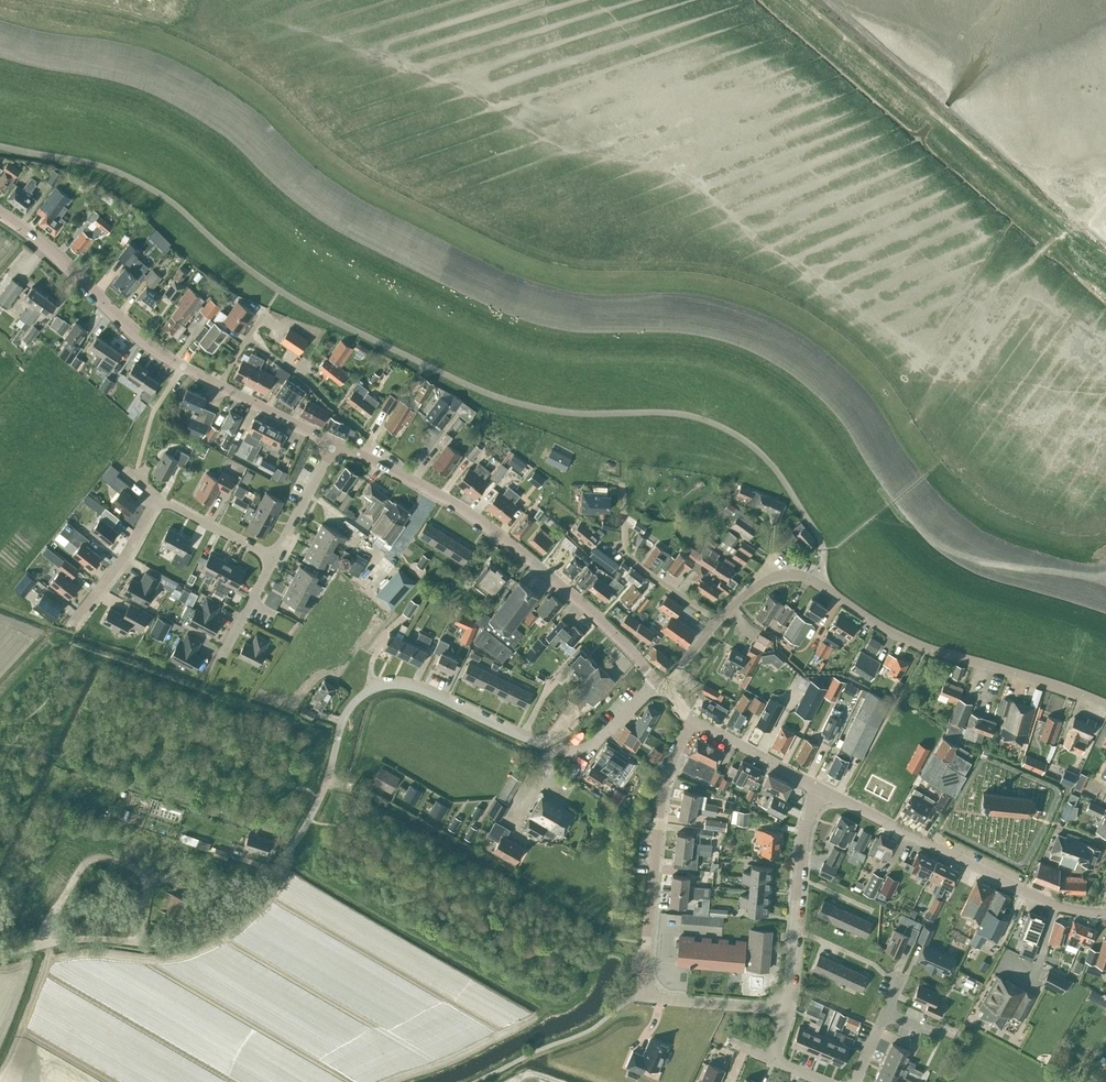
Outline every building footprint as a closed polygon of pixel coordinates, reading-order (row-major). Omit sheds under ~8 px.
[(0,177),(0,190),(4,193),(15,178),(20,170),(8,162),(0,172),(0,175),(1,175),(0,177)] [(47,182),(53,186),(61,175),(54,171),(47,182)] [(7,198),(16,205),(35,180),(31,177),(22,189),(17,185),(7,198)] [(36,180),(35,180),(16,205),(25,212),(36,199),(30,195),(32,192),(30,191),(32,189),(36,184),(34,182),(36,180)] [(63,210),(71,198),(56,186),(37,212),(43,216),(39,222),(54,234),(65,220),(60,217),(65,211),(63,210)] [(84,216),(91,222),(97,213),(90,207),(84,216)] [(112,227),(99,215),(93,222),(107,233),(112,227)] [(70,246),(76,251),(81,255),(94,239),(93,239),(100,230),(90,222),(83,231),(83,230),(70,246)] [(163,232),(158,237),(165,242),(169,237),(163,232)] [(125,242),(129,237),(124,234),(121,239),(125,242)] [(126,268),(124,267),(113,280),(125,290),(136,277),(138,279),(149,266),(136,256),(140,251),(129,243),(118,257),(128,265),(126,268)] [(184,287),(179,283),(186,273),(179,268),(171,278),(174,280),(162,295),(172,302),(184,287)] [(147,285),(136,299),(151,310),(162,296),(151,289),(153,287),(161,277),(153,270),(145,281),(149,285),(148,286),(147,285)] [(197,281),(202,275),(198,271),(193,278),(197,281)] [(7,308),(22,286),(12,278),(0,294),(0,303),(7,308)] [(44,295),(32,286),(21,300),(22,302),(28,307),(20,318),(17,322),(21,325),(44,295)] [(179,306),(171,316),(183,325),(191,314),(192,315),(204,299),(189,288),(176,304),(179,306)] [(233,300),(238,294),(232,292),(228,297),(233,300)] [(44,295),(21,325),(26,329),(37,314),(38,315),(41,310),(47,315),(56,304),(44,295)] [(201,311),(210,318),(220,306),(210,298),(201,311)] [(238,301),(231,311),(247,322),(254,312),(238,301)] [(247,322),(231,311),(228,315),(220,310),(214,319),(226,327),(228,324),(240,332),(247,322)] [(185,327),(183,325),(171,316),(162,327),(177,338),(185,327)] [(63,319),(56,330),(63,334),(70,324),(63,319)] [(199,341),(212,351),(227,332),(214,322),(209,319),(206,322),(211,326),(209,329),(204,325),(194,337),(196,338),(194,341),(198,344),(199,341)] [(77,345),(87,330),(75,322),(65,337),(70,340),(65,347),(64,346),(59,353),(71,361),(80,347),(77,345)] [(23,339),(30,344),(40,329),(33,325),(23,339)] [(289,328),(280,341),(298,353),(307,340),(289,328)] [(93,362),(97,365),(103,356),(102,355),(108,345),(96,336),(89,346),(99,353),(93,362)] [(329,348),(333,343),(327,339),(324,342),(326,343),(325,345),(329,348)] [(329,358),(341,366),(353,348),(341,340),(329,358)] [(194,350),(198,344),(194,341),(189,347),(194,350)] [(365,355),(369,350),(360,344),(357,349),(365,355)] [(108,373),(115,363),(114,363),(121,353),(108,345),(102,355),(103,356),(97,365),(108,373)] [(233,376),(244,382),(258,355),(251,352),(246,361),(242,359),(233,376)] [(264,358),(258,355),(244,382),(254,387),(263,370),(259,368),(264,358)] [(70,364),(77,368),(82,360),(76,356),(70,364)] [(326,378),(328,375),(340,385),(346,378),(351,382),(354,378),(348,374),(326,357),(318,367),(322,370),(320,373),(326,378)] [(148,371),(135,362),(126,375),(139,384),(148,371)] [(278,381),(283,383),(286,379),(291,372),(279,366),(277,370),(282,372),(278,381)] [(274,376),(263,370),(254,387),(265,393),(274,376)] [(373,384),(379,376),(374,372),(368,380),(373,384)] [(158,382),(146,374),(139,384),(150,392),(146,398),(149,400),(154,394),(156,391),(153,390),(158,382)] [(107,392),(114,381),(106,376),(98,387),(107,392)] [(275,395),(294,408),(305,392),(286,379),(283,383),(275,395)] [(346,399),(355,407),(367,392),(368,390),(361,384),(363,382),(359,379),(357,382),(352,388),(354,389),(346,399)] [(414,398),(412,402),(418,406),(432,383),(426,379),(416,394),(414,398)] [(205,397),(187,388),(181,401),(195,407),(185,430),(201,437),(210,424),(215,413),(201,407),(205,397)] [(134,392),(127,401),(132,404),(138,395),(134,392)] [(379,401),(367,392),(355,407),(368,416),(379,401)] [(384,402),(393,407),(398,398),(389,393),(384,402)] [(453,394),(447,402),(439,396),(425,416),(435,424),(441,428),(462,400),(453,394)] [(411,406),(400,399),(383,426),(395,433),(402,422),(406,425),(414,411),(410,408),(411,406)] [(300,414),(310,420),(310,419),(321,425),(328,411),(308,400),(300,414)] [(134,419),(138,414),(132,409),(128,414),(134,419)] [(233,433),(241,416),(229,410),(221,426),(229,430),(221,445),(227,448),(231,440),(235,433),(233,433)] [(353,429),(350,427),(342,423),(342,422),(336,419),(338,415),(333,411),(325,428),(345,437),(347,433),(351,434),(353,429)] [(452,426),(457,430),(464,421),(459,417),(452,426)] [(265,424),(254,418),(245,436),(255,441),(253,445),(259,448),(261,444),(263,442),(259,440),(262,436),(260,435),(265,424)] [(468,429),(471,424),(466,421),(463,426),(468,429)] [(261,444),(267,447),(276,429),(265,424),(260,435),(262,436),(259,440),(263,442),(261,444)] [(202,439),(209,444),(219,430),(212,425),(202,439)] [(276,429),(267,447),(281,454),(285,447),(280,445),(286,434),(276,429)] [(432,464),(446,474),(461,454),(447,444),(452,437),(446,432),(437,445),(443,449),(432,464)] [(481,449),(486,443),(481,438),(475,445),(481,449)] [(236,456),(241,444),(233,441),(228,453),(236,456)] [(254,459),(256,454),(259,448),(253,445),(247,455),(254,459)] [(466,457),(471,461),(481,449),(475,445),(466,457)] [(154,471),(167,478),(175,463),(182,467),(189,455),(177,449),(173,457),(164,452),(154,471)] [(571,458),(551,449),(545,461),(565,470),(571,458)] [(256,454),(254,459),(253,461),(260,465),(264,458),(256,454)] [(484,467),(479,462),(472,471),(468,467),(456,483),(466,490),(484,467)] [(507,467),(501,463),(490,477),(496,482),(507,467)] [(271,476),(283,482),(288,472),(276,466),(271,476)] [(345,466),(325,495),(333,500),(342,487),(346,490),(357,474),(345,466)] [(490,471),(484,467),(466,490),(475,498),(487,483),(484,480),(490,471)] [(539,486),(546,477),(535,469),(528,478),(539,486)] [(247,483),(253,474),(247,470),(241,480),(247,483)] [(202,482),(195,495),(211,503),(219,488),(226,492),(234,478),(222,471),(217,479),(206,473),(201,482),(202,482)] [(119,492),(112,501),(128,514),(137,502),(125,492),(130,486),(116,475),(109,484),(119,492)] [(513,489),(517,484),(512,480),(508,485),(513,489)] [(523,493),(532,501),(540,490),(531,483),(523,493)] [(363,512),(362,511),(356,519),(367,528),(374,519),(373,519),(383,505),(382,504),(388,496),(370,484),(363,495),(371,501),(363,512)] [(486,506),(495,514),(514,490),(508,486),(502,494),(498,491),(486,506)] [(740,486),(737,494),(749,499),(747,503),(754,506),(756,503),(775,511),(772,518),(778,520),(785,504),(753,491),(740,486)] [(514,490),(495,514),(505,522),(517,506),(513,503),(520,495),(514,490)] [(600,495),(600,492),(582,491),(581,511),(599,512),(599,509),(609,510),(609,496),(600,495)] [(252,500),(259,504),(277,513),(283,501),(266,492),(261,500),(259,499),(260,497),(255,494),(252,500)] [(93,506),(97,501),(88,494),(84,499),(93,506)] [(348,494),(339,506),(344,510),(353,497),(348,494)] [(236,496),(232,504),(245,511),(249,503),(236,496)] [(385,506),(386,507),(370,530),(391,545),(405,525),(402,523),(410,512),(393,500),(392,503),(388,501),(385,506)] [(548,510),(552,505),(546,500),(542,505),(548,510)] [(536,511),(539,507),(533,502),(530,506),(536,511)] [(729,526),(736,531),(747,516),(736,507),(735,509),(727,502),(723,508),(729,512),(727,514),(730,516),(734,519),(729,526)] [(249,505),(246,511),(271,525),(277,513),(259,504),(255,512),(253,511),(254,508),(249,505)] [(105,508),(97,518),(99,519),(91,530),(108,543),(117,532),(111,527),(118,518),(105,508)] [(271,525),(246,511),(243,517),(248,520),(249,517),(251,519),(247,527),(264,537),(271,525)] [(512,532),(519,538),(535,519),(527,513),(512,532)] [(543,521),(547,516),(544,513),(539,518),(543,521)] [(343,522),(356,531),(361,524),(347,515),(343,522)] [(759,524),(747,516),(736,531),(748,540),(759,524)] [(601,526),(615,530),(617,520),(603,517),(601,526)] [(596,531),(582,519),(572,530),(592,546),(604,532),(598,528),(596,531)] [(645,527),(636,521),(632,526),(642,532),(645,527)] [(417,535),(433,545),(441,532),(426,522),(417,535)] [(782,537),(774,544),(779,550),(796,536),(806,547),(815,540),(800,522),(791,530),(788,526),(779,533),(782,537)] [(321,524),(316,534),(334,544),(337,538),(344,541),(346,537),(321,524)] [(66,537),(76,545),(78,547),(72,554),(91,569),(100,557),(85,545),(90,539),(74,527),(66,537)] [(528,540),(543,553),(554,540),(540,527),(528,540)] [(183,569),(192,554),(185,550),(190,540),(168,528),(160,543),(176,551),(170,562),(183,569)] [(739,537),(729,530),(720,543),(734,553),(737,548),(733,546),(739,537)] [(456,541),(441,532),(433,545),(448,554),(456,541)] [(646,538),(639,533),(633,542),(640,547),(646,538)] [(316,534),(310,545),(335,558),(337,554),(331,550),(334,544),(316,534)] [(717,542),(709,536),(706,540),(714,546),(717,542)] [(456,541),(448,554),(463,564),(471,550),(456,541)] [(738,549),(748,555),(750,557),(755,549),(743,541),(738,549)] [(335,558),(310,545),(304,556),(323,565),(326,559),(333,562),(335,558)] [(656,545),(643,563),(654,570),(662,558),(665,560),(670,554),(656,545)] [(51,559),(55,554),(46,546),(42,552),(51,559)] [(611,571),(617,563),(596,546),(589,555),(611,571)] [(574,555),(562,570),(572,578),(584,563),(585,565),(590,559),(576,547),(571,553),(574,555)] [(698,561),(712,570),(719,560),(717,558),(719,554),(711,549),(709,553),(703,549),(700,553),(694,548),(689,554),(695,560),(697,561),(698,561)] [(743,564),(748,555),(738,549),(732,557),(743,564)] [(345,560),(349,553),(344,550),(340,557),(345,560)] [(677,576),(685,566),(688,569),(693,563),(679,552),(674,558),(671,555),(661,567),(665,570),(667,568),(677,576)] [(209,584),(213,577),(222,559),(210,553),(201,570),(209,575),(208,577),(206,576),(203,581),(209,584)] [(360,576),(371,560),(360,553),(350,569),(360,576)] [(416,564),(423,569),(430,559),(423,554),(416,564)] [(342,567),(347,569),(354,558),(349,555),(342,567)] [(722,562),(719,560),(712,570),(728,581),(727,582),(733,586),(736,582),(731,578),(735,571),(731,568),(734,564),(725,557),(722,562)] [(215,587),(220,590),(234,565),(222,559),(213,577),(221,581),(220,583),(217,582),(215,587)] [(50,583),(68,597),(77,586),(69,579),(71,576),(72,576),(77,570),(64,560),(59,566),(62,568),(50,583)] [(489,588),(501,597),(514,580),(489,560),(472,583),(481,589),(483,587),(485,589),(484,590),(487,591),(489,588)] [(627,570),(629,566),(623,561),(620,565),(627,570)] [(700,566),(701,563),(698,561),(697,561),(691,567),(696,571),(700,566)] [(595,564),(591,569),(587,566),(575,580),(584,588),(601,568),(595,564)] [(234,565),(220,590),(226,593),(229,588),(227,587),(228,584),(236,589),(246,571),(234,565)] [(299,565),(293,576),(319,589),(321,585),(314,581),(317,575),(299,565)] [(694,587),(701,592),(710,580),(703,575),(706,570),(700,566),(691,579),(697,583),(694,587)] [(638,585),(644,578),(632,568),(625,576),(638,585)] [(392,609),(414,583),(398,569),(375,595),(392,609)] [(14,587),(25,596),(37,581),(26,572),(14,587)] [(124,592),(146,604),(159,579),(145,572),(139,583),(131,578),(124,592)] [(192,584),(196,576),(191,573),(187,581),(192,584)] [(165,574),(161,583),(175,590),(179,581),(165,574)] [(316,594),(319,589),(293,576),(288,587),(306,596),(309,590),(316,594)] [(597,576),(588,588),(605,601),(610,594),(614,597),(618,592),(623,585),(614,577),(608,584),(597,576)] [(483,611),(475,621),(483,627),(473,639),(502,661),(512,648),(511,648),(523,633),(518,630),(517,631),(513,627),(537,595),(531,590),(525,585),(518,580),(517,582),(514,580),(501,597),(499,600),(499,603),(500,604),(490,617),(483,611)] [(710,580),(701,592),(713,599),(720,588),(726,593),(730,587),(720,580),(717,585),(710,580)] [(620,599),(630,607),(642,592),(633,584),(620,599)] [(306,596),(288,587),(282,597),(297,605),(294,611),(303,616),(306,610),(307,611),(310,606),(303,602),(306,596)] [(184,602),(190,592),(183,588),(177,598),(184,602)] [(215,588),(212,594),(221,599),(224,593),(215,588)] [(434,601),(437,596),(432,592),(429,598),(434,601)] [(33,605),(51,619),(61,607),(43,593),(33,605)] [(548,620),(562,603),(553,595),(550,599),(547,596),(536,610),(548,620)] [(666,595),(659,607),(670,615),(661,629),(685,646),(695,632),(674,617),(682,606),(666,595)] [(777,620),(783,624),(793,608),(787,605),(782,613),(780,611),(784,605),(768,595),(755,616),(767,624),(772,616),(778,620),(777,620)] [(418,603),(410,598),(402,612),(410,617),(418,603)] [(804,611),(801,615),(807,619),(810,615),(818,620),(826,607),(811,598),(803,610),(804,611)] [(198,626),(213,634),(220,621),(211,616),(213,612),(215,613),(219,606),(205,599),(199,610),(196,608),(188,623),(197,628),(198,626)] [(102,622),(123,633),(129,624),(140,630),(148,615),(129,605),(124,615),(110,607),(102,622)] [(524,620),(530,625),(538,616),(532,611),(524,620)] [(783,634),(798,643),(811,622),(807,619),(801,615),(796,612),(783,634)] [(648,642),(653,635),(655,637),(653,640),(656,642),(660,637),(654,632),(627,614),(620,622),(633,632),(648,642)] [(844,635),(849,638),(857,627),(838,615),(828,629),(832,632),(831,633),(841,639),(842,640),(844,635)] [(150,633),(163,640),(172,624),(158,617),(150,633)] [(469,618),(465,627),(460,639),(469,643),(476,626),(474,620),(469,618)] [(583,633),(573,624),(570,628),(567,626),(568,625),(561,619),(545,637),(556,646),(564,638),(572,645),(583,633)] [(382,646),(395,652),(402,638),(408,626),(402,623),(396,635),(389,632),(382,646)] [(831,633),(827,631),(823,638),(836,647),(841,639),(831,633)] [(426,635),(420,632),(416,640),(422,643),(426,635)] [(179,662),(194,669),(201,656),(192,652),(194,648),(196,649),(200,642),(186,635),(180,646),(177,644),(169,659),(179,663),(179,662)] [(268,641),(256,635),(251,645),(245,642),(238,655),(257,665),(264,651),(263,651),(268,641)] [(432,638),(426,635),(422,643),(428,646),(432,638)] [(524,654),(533,662),(547,645),(538,637),(524,654)] [(865,646),(875,653),(881,644),(870,637),(865,646)] [(414,644),(402,638),(395,652),(407,658),(414,644)] [(439,638),(433,651),(440,654),(435,663),(451,671),(456,659),(444,653),(449,643),(439,638)] [(814,651),(822,655),(829,644),(822,640),(814,651)] [(414,644),(407,658),(420,664),(426,650),(414,644)] [(746,656),(731,648),(724,661),(725,661),(719,671),(729,677),(735,666),(749,674),(762,650),(751,644),(746,653),(747,653),(746,656)] [(648,659),(666,672),(673,662),(653,646),(647,653),(650,656),(648,659)] [(573,668),(584,678),(597,664),(579,648),(567,662),(555,674),(561,680),(573,668)] [(850,666),(870,678),(880,662),(860,650),(850,666)] [(896,657),(889,653),(883,664),(890,668),(887,672),(898,679),(907,663),(896,657)] [(515,664),(519,659),(512,654),(509,659),(515,664)] [(782,668),(784,664),(778,660),(775,665),(782,668)] [(485,670),(468,662),(462,676),(478,684),(485,670)] [(586,700),(592,705),(615,680),(597,664),(584,678),(567,697),(578,708),(586,700)] [(952,677),(960,679),(964,667),(956,664),(952,677)] [(501,677),(485,670),(478,684),(494,692),(501,677)] [(542,683),(546,676),(538,672),(535,679),(542,683)] [(517,685),(501,677),(494,692),(510,699),(517,685)] [(837,695),(844,682),(834,677),(827,690),(837,695)] [(826,687),(810,679),(795,710),(810,718),(811,718),(826,687)] [(892,691),(898,694),(904,682),(898,679),(892,691)] [(314,706),(320,710),(335,687),(324,680),(312,697),(317,700),(314,706)] [(841,690),(853,696),(858,688),(845,681),(841,690)] [(946,700),(955,704),(962,688),(944,681),(939,693),(947,696),(946,700)] [(718,692),(704,684),(700,691),(715,699),(718,692)] [(533,693),(517,685),(510,699),(526,707),(533,693)] [(861,756),(889,701),(867,691),(843,739),(839,737),(835,744),(843,748),(842,749),(839,748),(836,754),(827,771),(839,776),(848,760),(852,751),(861,756)] [(743,693),(735,708),(745,713),(748,707),(758,713),(765,702),(754,695),(752,698),(743,693)] [(714,718),(721,721),(723,718),(728,708),(705,695),(698,708),(714,718)] [(756,723),(770,730),(783,705),(769,698),(756,723)] [(956,703),(950,718),(947,725),(949,726),(944,736),(942,735),(919,773),(947,790),(954,794),(965,774),(963,773),(970,761),(968,760),(972,753),(955,743),(972,703),(959,698),(957,704),(956,703)] [(999,713),(1005,715),(1000,735),(1003,736),(1002,739),(1020,744),(1019,748),(1025,750),(1027,743),(1025,742),(1035,707),(1003,698),(999,713)] [(299,714),(311,719),(315,711),(303,706),(299,714)] [(647,706),(641,717),(639,715),(631,728),(625,724),(616,739),(633,749),(638,740),(642,741),(659,713),(647,706)] [(833,736),(841,719),(838,718),(841,711),(833,707),(820,734),(824,735),(826,733),(833,736)] [(749,715),(745,713),(735,708),(726,724),(740,732),(749,715)] [(971,712),(969,718),(963,735),(980,741),(984,733),(991,735),(995,721),(971,712)] [(1061,720),(1053,718),(1047,716),(1045,721),(1042,720),(1037,732),(1041,733),(1039,738),(1053,743),(1061,720)] [(1088,718),(1087,718),(1086,721),(1074,716),(1062,744),(1074,749),(1082,752),(1089,737),(1096,721),(1088,718)] [(771,746),(784,753),(794,733),(781,726),(771,746)] [(696,774),(719,786),(724,773),(715,768),(724,751),(697,737),(681,768),(695,776),(696,774)] [(795,758),(807,765),(817,744),(806,738),(795,758)] [(621,783),(635,762),(606,743),(584,777),(597,785),(604,775),(612,780),(613,778),(621,783)] [(919,744),(916,750),(906,767),(916,772),(929,749),(923,746),(919,744)] [(655,747),(653,752),(660,756),(663,752),(655,747)] [(1042,773),(1046,763),(1025,754),(1021,765),(1042,773)] [(756,791),(754,790),(762,774),(759,773),(761,770),(742,760),(738,768),(732,765),(728,773),(734,776),(732,779),(743,784),(745,781),(749,783),(747,787),(750,788),(746,797),(751,800),(756,791)] [(398,777),(381,768),(374,781),(390,791),(398,777)] [(1059,780),(1071,786),(1076,775),(1064,770),(1059,780)] [(1083,789),(1089,775),(1083,772),(1077,786),(1083,789)] [(784,796),(790,785),(768,773),(759,791),(765,794),(766,792),(770,794),(768,798),(765,797),(761,805),(782,816),(789,803),(782,799),(784,796)] [(873,773),(865,787),(888,801),(896,786),(873,773)] [(497,797),(507,803),(521,780),(511,774),(497,797)] [(723,777),(719,786),(724,788),(729,779),(723,777)] [(421,791),(410,784),(403,796),(414,803),(421,791)] [(608,800),(617,806),(625,794),(616,787),(608,800)] [(902,809),(923,821),(935,800),(915,788),(902,809)] [(683,790),(680,803),(697,806),(716,810),(717,804),(705,802),(706,795),(683,790)] [(934,805),(943,811),(952,796),(943,790),(934,805)] [(1074,803),(1075,804),(1078,796),(1071,792),(1059,816),(1068,820),(1069,818),(1076,819),(1078,806),(1073,805),(1074,803)] [(563,835),(575,814),(564,807),(565,805),(542,793),(522,827),(541,838),(544,832),(552,837),(556,831),(563,835)] [(982,793),(982,799),(981,805),(981,811),(1026,814),(1029,813),(1031,813),(1032,812),(1033,811),(1034,809),(1034,808),(1035,806),(1035,804),(1034,803),(1033,801),(1032,800),(1031,799),(1029,799),(1027,798),(982,793)] [(486,812),(500,820),(508,806),(494,798),(486,812)] [(719,811),(731,814),(734,801),(722,798),(719,811)] [(429,812),(440,819),(447,807),(436,800),(429,812)] [(1105,835),(1105,810),(1089,801),(1086,809),(1102,816),(1096,830),(1105,835)] [(716,810),(697,806),(680,803),(678,816),(694,820),(696,811),(715,815),(716,810)] [(476,807),(471,815),(477,819),(482,810),(476,807)] [(737,810),(736,824),(749,825),(750,812),(737,810)] [(852,830),(856,823),(840,815),(828,839),(844,847),(848,839),(850,841),(855,831),(852,830)] [(461,820),(455,816),(448,827),(454,831),(461,820)] [(721,820),(705,818),(703,828),(725,831),(727,821),(721,820)] [(492,850),(514,862),(523,847),(505,837),(509,829),(495,821),(487,834),(498,841),(492,850)] [(476,829),(471,825),(464,836),(470,840),(476,829)] [(697,835),(712,838),(714,830),(698,827),(697,835)] [(761,853),(778,855),(780,831),(757,829),(756,841),(761,842),(761,853)] [(862,829),(856,841),(853,848),(861,852),(870,833),(862,829)] [(274,852),(277,842),(270,840),(271,840),(248,832),(244,846),(266,854),(267,850),(274,852)] [(676,833),(675,846),(711,849),(712,844),(692,842),(692,834),(676,833)] [(1078,838),(1066,834),(1065,836),(1058,833),(1049,856),(1059,860),(1059,862),(1074,867),(1077,861),(1092,867),(1099,849),(1077,840),(1078,838)] [(873,855),(875,851),(876,847),(883,851),(881,856),(888,859),(897,842),(880,834),(878,837),(875,836),(868,852),(873,855)] [(213,854),(226,858),(229,851),(232,842),(219,837),(216,846),(213,854)] [(711,854),(711,849),(675,846),(674,859),(680,860),(679,867),(695,868),(697,853),(711,854)] [(826,861),(837,867),(844,851),(833,846),(826,861)] [(717,862),(719,850),(711,849),(711,854),(710,861),(717,862)] [(912,864),(912,865),(913,865),(910,871),(921,876),(918,882),(924,885),(927,878),(935,861),(917,852),(912,864)] [(1057,891),(1084,893),(1086,877),(1059,874),(1060,869),(1036,860),(1034,865),(1037,866),(1032,878),(1057,888),(1057,891)] [(947,866),(935,861),(927,878),(939,884),(947,866)] [(717,870),(718,862),(710,862),(709,870),(717,870)] [(824,862),(821,868),(818,874),(831,880),(834,874),(836,868),(824,862)] [(742,876),(771,879),(772,867),(751,865),(750,872),(743,871),(742,876)] [(939,884),(939,885),(937,891),(941,893),(944,887),(951,891),(959,872),(947,866),(939,884)] [(862,892),(873,897),(883,877),(872,872),(862,892)] [(672,874),(670,889),(709,892),(710,888),(699,887),(699,886),(688,885),(689,876),(672,874)] [(899,880),(888,874),(880,891),(891,897),(899,880)] [(750,882),(749,889),(769,891),(771,879),(742,876),(742,881),(750,882)] [(960,914),(979,923),(996,889),(976,880),(960,914)] [(709,897),(709,892),(670,889),(669,903),(686,905),(687,897),(699,898),(699,896),(709,897)] [(741,895),(740,900),(768,903),(769,891),(749,889),(748,895),(741,895)] [(997,890),(976,931),(975,931),(969,943),(979,947),(985,936),(996,941),(1007,918),(1000,915),(1010,896),(997,890)] [(167,912),(185,918),(191,900),(173,894),(167,912)] [(942,900),(934,896),(924,916),(933,920),(942,900)] [(768,903),(740,900),(740,905),(747,905),(747,913),(767,914),(768,903)] [(817,914),(833,922),(839,908),(823,900),(817,914)] [(693,913),(707,914),(708,906),(694,904),(693,913)] [(709,914),(727,916),(727,909),(710,908),(709,914)] [(833,922),(849,929),(856,915),(839,908),(833,922)] [(1024,955),(1031,957),(1046,918),(1029,911),(1019,937),(1030,941),(1024,955)] [(872,922),(856,915),(849,929),(865,937),(872,922)] [(910,917),(907,925),(918,930),(922,922),(910,917)] [(1065,947),(1066,943),(1067,939),(1068,933),(1069,932),(1066,931),(1068,924),(1055,920),(1048,943),(1065,947)] [(1068,933),(1067,939),(1066,943),(1071,944),(1073,940),(1078,942),(1085,925),(1073,920),(1069,932),(1068,933)] [(885,949),(899,956),(906,941),(912,944),(918,930),(907,925),(903,933),(894,929),(885,949)] [(916,940),(926,945),(933,929),(923,925),(916,940)] [(1086,946),(1090,947),(1096,929),(1085,925),(1078,942),(1079,943),(1077,948),(1084,951),(1086,946)] [(679,941),(676,941),(675,946),(679,946),(677,963),(689,964),(689,966),(691,967),(691,964),(742,969),(743,964),(747,964),(747,967),(768,969),(771,930),(750,928),(748,945),(744,945),(745,941),(735,940),(735,944),(727,943),(728,939),(718,938),(718,942),(710,942),(711,938),(701,937),(701,941),(693,940),(693,936),(680,935),(679,941)] [(1090,947),(1085,960),(1105,968),(1105,931),(1099,950),(1090,947)] [(938,967),(949,972),(955,958),(924,944),(917,959),(927,963),(925,969),(935,973),(938,967)] [(973,945),(968,955),(977,959),(982,949),(973,945)] [(1063,961),(1064,961),(1071,964),(1076,949),(1068,946),(1063,961)] [(812,968),(829,976),(835,961),(819,954),(812,968)] [(1073,971),(1079,973),(1083,962),(1078,960),(1073,971)] [(851,969),(835,961),(829,976),(845,983),(851,969)] [(851,969),(845,983),(861,991),(868,976),(851,969)] [(1041,981),(1061,992),(1068,980),(1048,969),(1041,981)] [(1011,1015),(1021,1021),(1035,995),(997,975),(979,1008),(982,1010),(979,1016),(1000,1027),(1007,1015),(1010,1017),(1011,1015)] [(924,1011),(938,1017),(943,1006),(935,1002),(939,993),(918,984),(912,998),(927,1004),(924,1011)] [(808,1003),(807,1008),(804,1014),(816,1019),(818,1016),(820,1010),(821,1008),(808,1003)] [(835,1025),(842,1028),(847,1015),(840,1012),(835,1025)] [(860,1020),(848,1015),(845,1022),(851,1024),(852,1022),(859,1024),(860,1020)] [(804,1050),(816,1055),(824,1036),(816,1033),(823,1018),(818,1016),(815,1022),(804,1050)] [(791,1045),(804,1050),(815,1022),(811,1020),(807,1029),(799,1025),(791,1045)] [(816,1055),(828,1060),(840,1032),(835,1030),(832,1039),(824,1036),(816,1055)] [(840,1032),(828,1060),(841,1066),(849,1046),(841,1043),(845,1034),(840,1032)] [(645,1062),(657,1068),(666,1047),(650,1041),(644,1055),(631,1050),(625,1065),(641,1072),(645,1062)] [(887,1055),(913,1067),(915,1063),(907,1059),(911,1051),(892,1043),(887,1055)] [(881,1066),(900,1075),(904,1077),(907,1069),(920,1075),(922,1071),(913,1067),(887,1055),(881,1066)] [(724,1070),(708,1063),(700,1081),(719,1081),(724,1070)] [(885,1081),(897,1081),(900,1075),(881,1066),(876,1078),(885,1081)]
